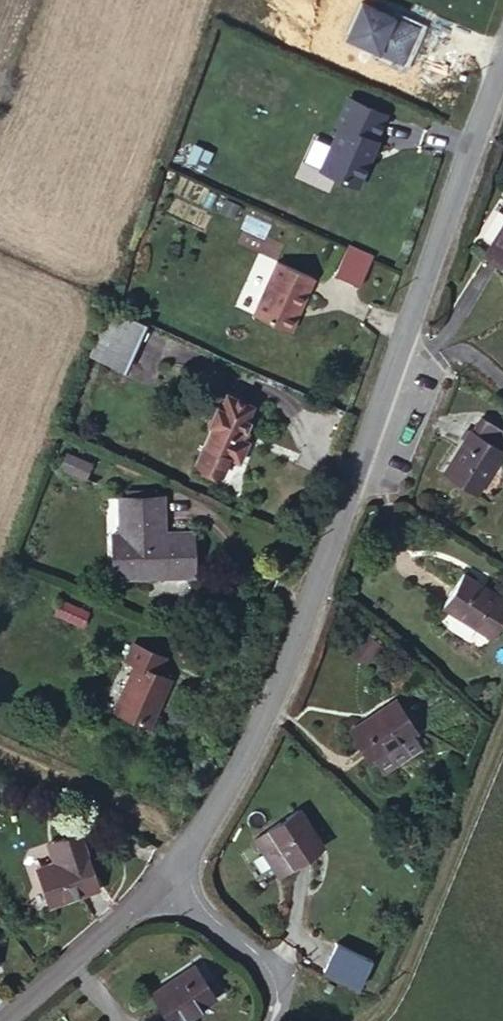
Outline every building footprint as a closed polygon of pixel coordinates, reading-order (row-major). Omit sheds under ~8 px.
[(363,133),(373,106),(335,92),(325,119),(327,119),(312,162),(350,177),(365,134),(363,133)] [(188,143),(183,158),(200,164),(206,150),(188,143)] [(470,259),(499,282),(502,276),(502,210),(470,259)] [(329,265),(354,275),(366,245),(341,235),(329,265)] [(292,318),(311,266),(273,253),(254,305),(292,318)] [(125,364),(139,319),(105,308),(90,352),(125,364)] [(244,405),(248,391),(223,381),(217,397),(208,394),(202,414),(209,416),(193,453),(222,464),(227,446),(240,450),(246,429),(237,425),(240,416),(245,418),(249,406),(244,405)] [(470,414),(494,443),(502,431),(502,427),(479,405),(470,414)] [(494,443),(470,414),(435,454),(462,480),(494,443)] [(76,468),(82,450),(55,441),(50,459),(76,468)] [(155,524),(155,485),(111,487),(112,524),(103,525),(104,565),(140,566),(140,562),(186,560),(185,520),(155,524)] [(502,591),(457,560),(434,590),(479,622),(502,591)] [(80,625),(88,608),(58,598),(53,614),(80,625)] [(156,670),(163,649),(131,639),(124,660),(131,662),(116,710),(149,723),(165,674),(156,670)] [(354,750),(392,730),(398,725),(378,691),(333,718),(349,753),(354,750)] [(398,741),(392,730),(354,750),(360,763),(398,741)] [(268,850),(299,824),(274,790),(242,817),(268,850)] [(306,836),(299,824),(268,850),(275,860),(306,836)] [(47,899),(96,875),(79,839),(30,862),(47,899)] [(211,990),(189,959),(148,990),(171,1020),(211,990)] [(370,1001),(384,984),(354,960),(340,977),(370,1001)]
